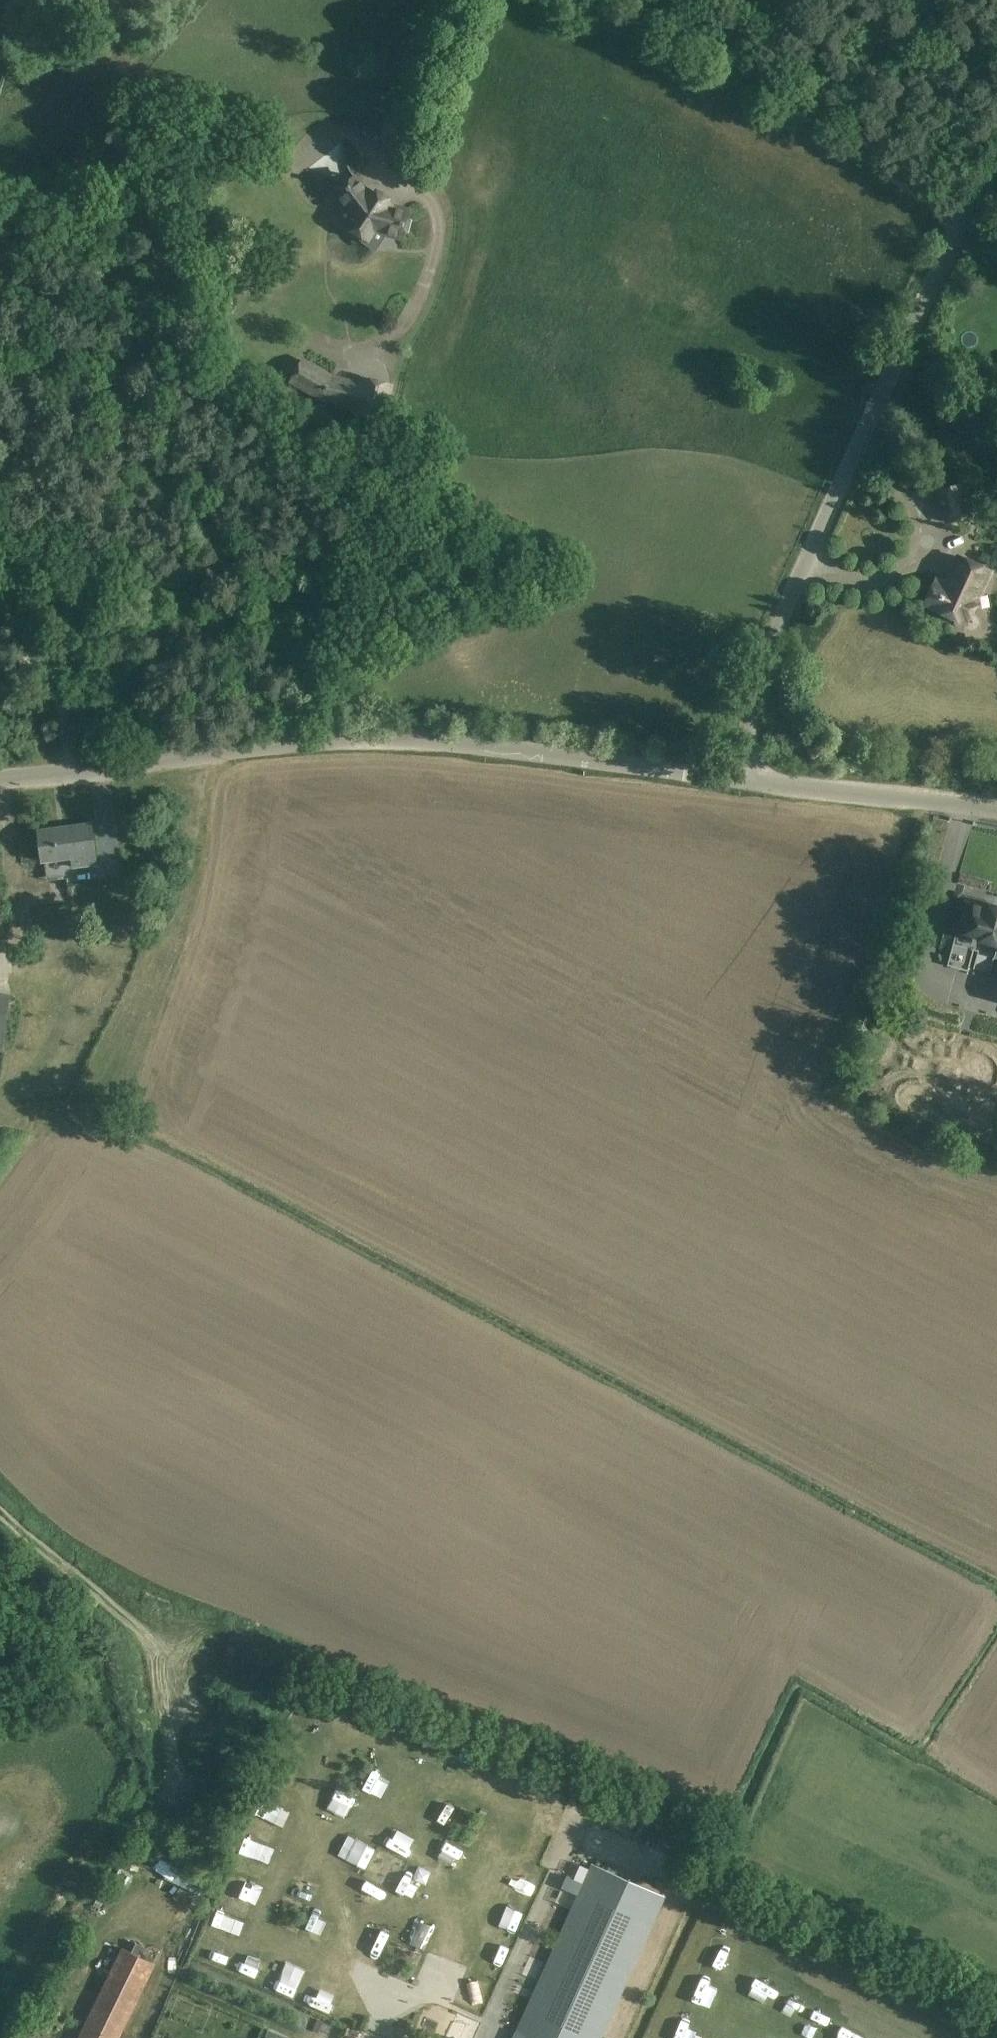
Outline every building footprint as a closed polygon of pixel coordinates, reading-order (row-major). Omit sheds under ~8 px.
[(410,122),(397,118),(393,130),(387,129),(388,124),(387,124),(383,137),(405,143),(410,122)] [(369,193),(356,177),(336,192),(345,205),(334,222),(376,250),(388,233),(403,237),(410,212),(390,207),(391,205),(370,191),(369,193)] [(333,374),(303,356),(289,383),(322,402),(352,410),(352,417),(384,423),(393,384),(361,375),(359,381),(333,374)] [(976,511),(966,483),(938,491),(948,521),(976,511)] [(991,569),(959,555),(947,582),(937,577),(925,603),(967,622),(991,569)] [(91,823),(38,830),(42,861),(45,861),(72,857),(73,866),(97,863),(91,823)] [(947,965),(958,968),(959,966),(958,966),(949,964),(954,945),(975,950),(978,951),(974,969),(975,969),(975,968),(990,972),(989,973),(991,973),(995,956),(996,956),(996,908),(989,905),(987,905),(987,907),(965,901),(957,929),(953,944),(947,965)] [(376,1767),(368,1785),(385,1793),(393,1774),(376,1767)] [(435,1858),(455,1867),(464,1848),(444,1839),(435,1858)] [(147,1852),(141,1866),(201,1889),(207,1875),(147,1852)] [(591,1861),(511,2037),(599,2037),(664,1894),(591,1861)] [(659,1877),(653,1886),(668,1895),(674,1886),(659,1877)] [(367,1879),(360,1899),(380,1906),(387,1887),(367,1879)] [(403,1941),(418,1947),(430,1919),(415,1912),(403,1941)] [(781,1945),(740,1930),(700,2037),(747,2037),(781,1945)] [(137,1942),(133,1951),(122,1947),(78,2037),(120,2037),(157,1963),(145,1957),(150,1948),(137,1942)]
